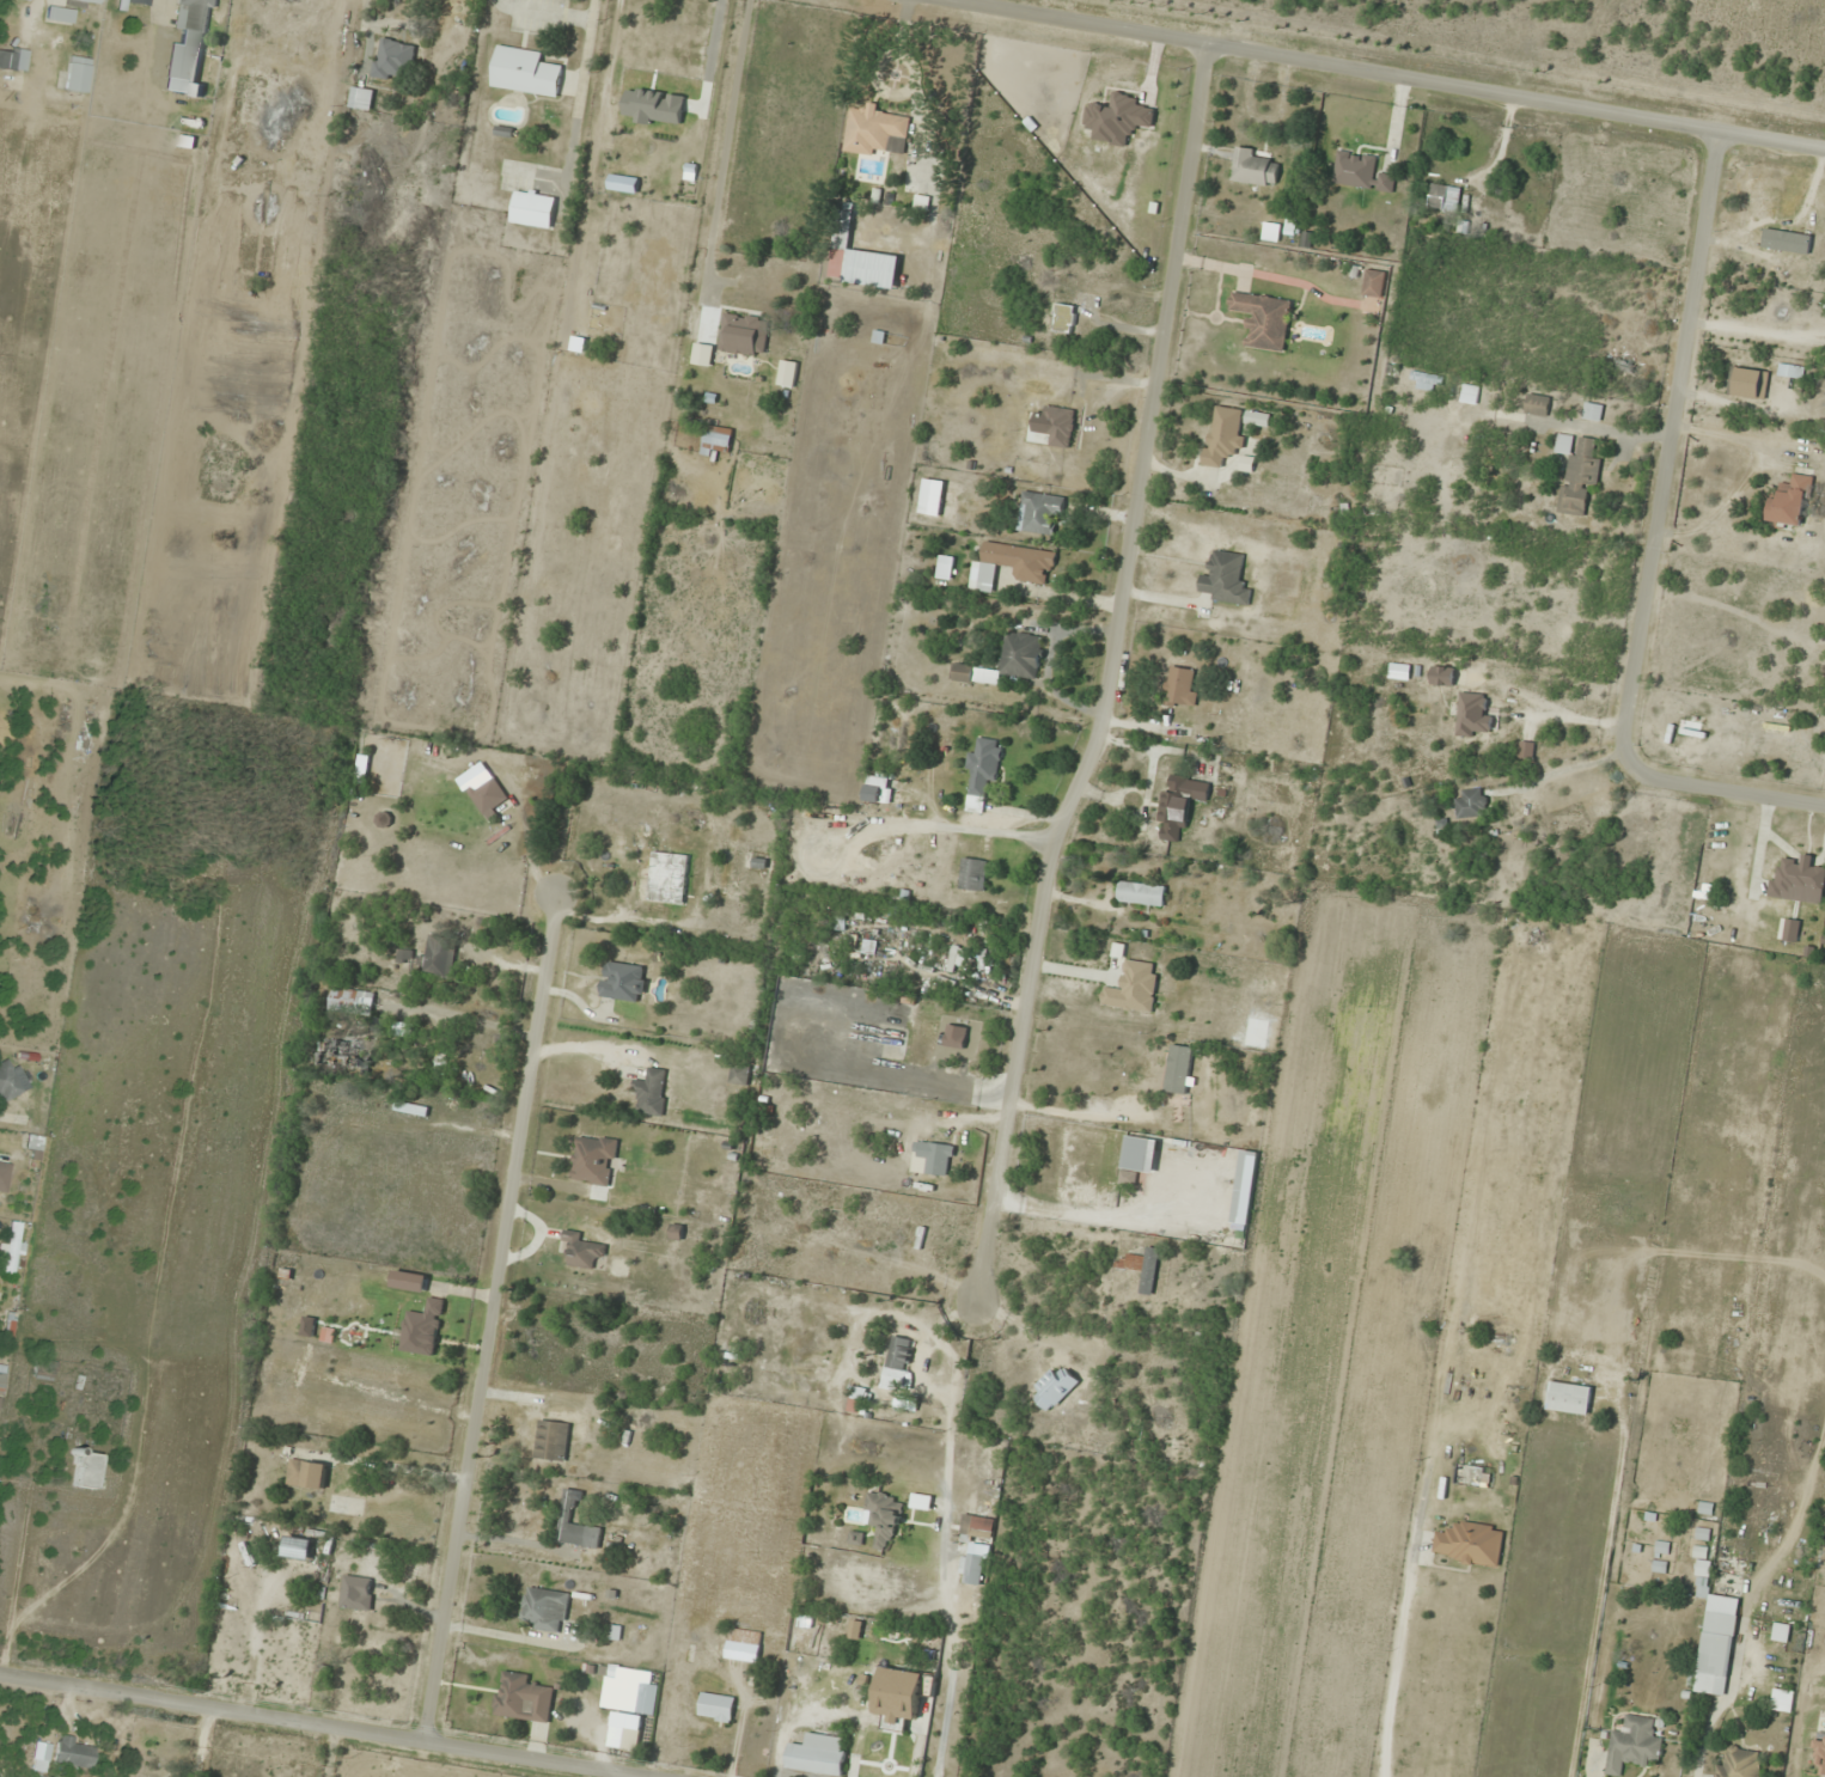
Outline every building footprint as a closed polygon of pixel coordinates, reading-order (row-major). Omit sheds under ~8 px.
[(203,96),(205,83),(200,82),(209,8),(218,10),(219,0),(177,0),(174,28),(183,29),(181,44),(169,43),(162,91),(203,96)] [(74,9),(48,6),(46,19),(72,22),(74,9)] [(417,44),(381,36),(373,73),(409,81),(417,44)] [(560,96),(564,67),(541,64),(543,51),(498,44),(492,87),(560,96)] [(0,45),(0,68),(24,73),(28,51),(0,45)] [(86,92),(89,58),(68,56),(65,91),(86,92)] [(371,110),(375,90),(354,86),(350,106),(371,110)] [(1128,94),(1113,93),(1113,105),(1088,103),(1086,131),(1126,134),(1128,94)] [(844,148),(905,157),(911,117),(883,113),(884,104),(864,101),(863,109),(850,107),(844,148)] [(1277,187),(1280,163),(1267,162),(1268,150),(1236,146),(1231,181),(1277,187)] [(1376,154),(1337,149),(1332,183),(1393,192),(1397,171),(1374,167),(1376,154)] [(1461,187),(1432,182),(1428,207),(1457,212),(1461,187)] [(510,221),(552,229),(558,197),(516,189),(510,221)] [(897,288),(901,254),(850,248),(856,198),(839,196),(830,268),(839,269),(838,281),(897,288)] [(1264,238),(1276,239),(1278,225),(1266,223),(1264,238)] [(1386,271),(1366,268),(1362,294),(1382,297),(1386,271)] [(1287,352),(1294,298),(1231,290),(1228,312),(1251,315),(1247,347),(1287,352)] [(1074,333),(1077,305),(1057,302),(1053,331),(1074,333)] [(765,358),(771,317),(725,310),(719,351),(765,358)] [(715,344),(695,342),(693,364),(712,366),(715,344)] [(778,385),(794,388),(800,362),(783,359),(778,385)] [(1778,377),(1805,377),(1805,364),(1778,364),(1778,377)] [(1729,394),(1766,397),(1769,370),(1732,367),(1729,394)] [(1478,404),(1481,385),(1464,382),(1461,401),(1478,404)] [(1546,416),(1550,396),(1528,392),(1524,412),(1546,416)] [(1602,421),(1604,404),(1585,402),(1583,418),(1602,421)] [(1052,433),(1050,444),(1070,448),(1077,409),(1048,404),(1043,432),(1052,433)] [(1203,465),(1226,469),(1228,456),(1239,458),(1247,410),(1213,404),(1203,465)] [(729,424),(702,428),(706,454),(733,450),(729,424)] [(1559,512),(1584,515),(1587,484),(1595,485),(1601,439),(1578,436),(1578,435),(1558,432),(1555,454),(1566,455),(1559,512)] [(1767,523),(1806,528),(1812,475),(1787,472),(1784,494),(1771,492),(1767,523)] [(1017,530),(1051,534),(1053,516),(1062,517),(1065,495),(1022,489),(1017,530)] [(1380,506),(1382,492),(1367,489),(1365,504),(1380,506)] [(1056,551),(987,542),(985,556),(974,554),(969,590),(995,593),(998,567),(1017,570),(1015,580),(1043,584),(1044,574),(1053,576),(1056,551)] [(1253,581),(1242,579),(1245,553),(1216,549),(1213,575),(1202,573),(1198,597),(1250,605),(1253,581)] [(1000,685),(1001,674),(1039,679),(1045,635),(1006,630),(1001,669),(952,663),(950,679),(1000,685)] [(1455,666),(1432,665),(1432,684),(1454,685),(1455,666)] [(1165,704),(1195,705),(1197,668),(1167,667),(1165,704)] [(1491,694),(1460,692),(1457,733),(1488,736),(1491,694)] [(1677,733),(1699,737),(1703,717),(1681,712),(1677,733)] [(966,811),(984,812),(987,781),(999,782),(1003,740),(979,738),(978,750),(971,750),(966,811)] [(1211,779),(1166,773),(1158,839),(1182,842),(1187,800),(1208,803),(1211,779)] [(895,779),(869,774),(864,799),(890,804),(895,779)] [(509,797),(494,776),(472,792),(487,814),(509,797)] [(1456,789),(1456,817),(1487,817),(1487,789),(1456,789)] [(690,855),(654,851),(649,900),(685,904),(690,855)] [(1824,889),(1824,868),(1814,867),(1816,855),(1802,853),(1801,862),(1783,859),(1780,874),(1772,873),(1768,896),(1823,904),(1824,889)] [(986,891),(989,860),(963,857),(960,888),(986,891)] [(646,866),(637,864),(630,908),(639,909),(646,866)] [(1167,885),(1120,881),(1118,901),(1165,905),(1167,885)] [(455,937),(425,937),(425,975),(455,975),(455,937)] [(413,950),(400,951),(400,960),(413,959),(413,950)] [(1102,1005),(1153,1012),(1161,964),(1124,959),(1120,987),(1105,984),(1102,1005)] [(600,997),(645,1002),(649,966),(605,961),(600,997)] [(329,1009),(374,1014),(376,992),(332,987),(329,1009)] [(969,1027),(948,1023),(944,1045),(965,1049),(969,1027)] [(373,1040),(319,1040),(319,1067),(373,1067),(373,1040)] [(1124,1060),(1114,1058),(1110,1085),(1120,1086),(1124,1060)] [(1191,1058),(1166,1058),(1166,1086),(1191,1086),(1191,1058)] [(22,1092),(7,1060),(0,1063),(0,1102),(22,1092)] [(749,1083),(751,1066),(733,1064),(732,1082),(749,1083)] [(640,1100),(639,1113),(664,1116),(669,1069),(649,1066),(648,1079),(636,1078),(633,1099),(640,1100)] [(428,1117),(430,1107),(398,1100),(396,1109),(428,1117)] [(613,1186),(619,1138),(578,1133),(572,1181),(613,1186)] [(1137,1186),(1138,1171),(1155,1173),(1159,1138),(1127,1135),(1121,1184),(1137,1186)] [(918,1156),(929,1157),(927,1173),(949,1175),(952,1144),(920,1141),(918,1156)] [(1,1222),(0,1243),(0,1273),(19,1274),(21,1223),(1,1222)] [(595,1257),(606,1258),(607,1245),(585,1243),(586,1231),(565,1229),(563,1241),(573,1242),(571,1266),(594,1268),(595,1257)] [(1119,1254),(1118,1267),(1143,1270),(1140,1292),(1154,1294),(1160,1248),(1148,1246),(1146,1257),(1119,1254)] [(914,1339),(891,1335),(884,1383),(906,1387),(914,1339)] [(50,1363),(35,1361),(33,1376),(48,1377),(50,1363)] [(1080,1382),(1061,1364),(1032,1394),(1051,1412),(1080,1382)] [(1590,1413),(1591,1384),(1550,1383),(1550,1412),(1590,1413)] [(868,1388),(854,1385),(848,1411),(862,1413),(868,1388)] [(918,1406),(918,1396),(902,1396),(902,1406),(918,1406)] [(535,1457),(566,1461),(572,1423),(541,1419),(535,1457)] [(94,1488),(96,1454),(74,1453),(73,1487),(94,1488)] [(328,1462),(290,1459),(288,1485),(325,1488),(328,1462)] [(600,1548),(603,1525),(571,1520),(574,1502),(582,1503),(584,1491),(565,1488),(557,1541),(600,1548)] [(905,1497),(870,1491),(866,1509),(879,1512),(872,1547),(887,1550),(889,1539),(896,1541),(905,1497)] [(912,1508),(931,1509),(932,1495),(913,1494),(912,1508)] [(982,1586),(987,1551),(990,1552),(995,1518),(964,1514),(959,1548),(963,1549),(959,1583),(982,1586)] [(1499,1568),(1505,1527),(1451,1518),(1448,1531),(1437,1529),(1433,1557),(1499,1568)] [(1740,1597),(1707,1593),(1711,1561),(1700,1560),(1695,1595),(1708,1597),(1696,1692),(1727,1696),(1740,1597)] [(374,1609),(375,1577),(343,1576),(342,1608),(374,1609)] [(571,1593),(526,1585),(522,1615),(532,1617),(531,1628),(564,1634),(571,1593)] [(1789,1642),(1790,1624),(1774,1622),(1773,1640),(1789,1642)] [(758,1661),(763,1634),(719,1626),(715,1653),(758,1661)] [(493,1715),(550,1723),(555,1689),(531,1685),(532,1674),(499,1669),(493,1715)] [(660,1684),(641,1681),(635,1712),(654,1715),(660,1684)] [(1771,1710),(1793,1713),(1795,1690),(1773,1688),(1771,1710)] [(731,1724),(736,1697),(703,1691),(698,1718),(731,1724)] [(1654,1717),(1626,1714),(1624,1730),(1611,1729),(1606,1774),(1622,1776),(1623,1764),(1647,1766),(1649,1756),(1661,1757),(1664,1732),(1653,1731),(1654,1717)] [(638,1753),(642,1729),(625,1726),(621,1750),(638,1753)] [(867,1757),(891,1761),(895,1731),(872,1727),(867,1757)] [(787,1768),(844,1775),(849,1737),(792,1730),(787,1768)] [(1824,1776),(1824,1732),(1817,1731),(1813,1763),(1823,1764),(1821,1776),(1824,1776)] [(89,1737),(55,1743),(59,1768),(94,1762),(89,1737)] [(1714,1776),(1760,1776),(1765,1752),(1730,1746),(1726,1766),(1717,1764),(1714,1776)] [(861,1760),(859,1776),(905,1776),(907,1766),(861,1760)]
